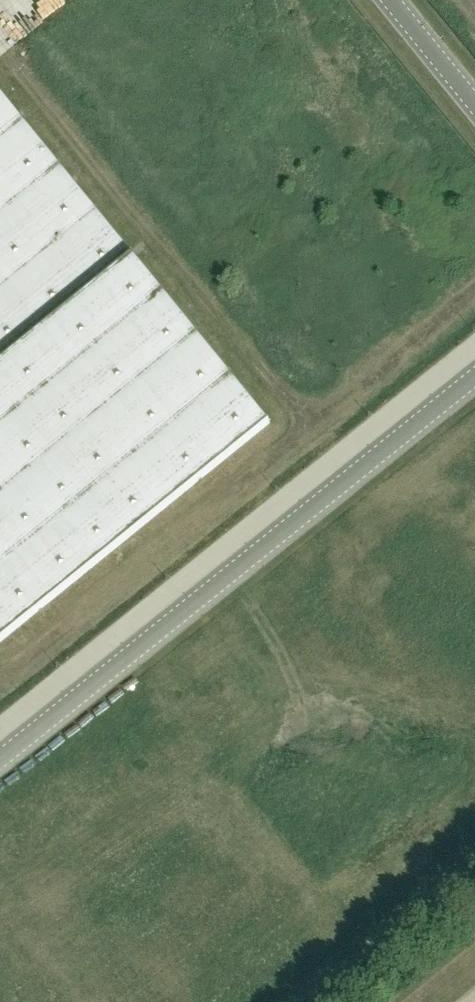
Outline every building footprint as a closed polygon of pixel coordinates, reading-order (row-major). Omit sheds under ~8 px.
[(270,422),(0,90),(0,641),(270,422)]
